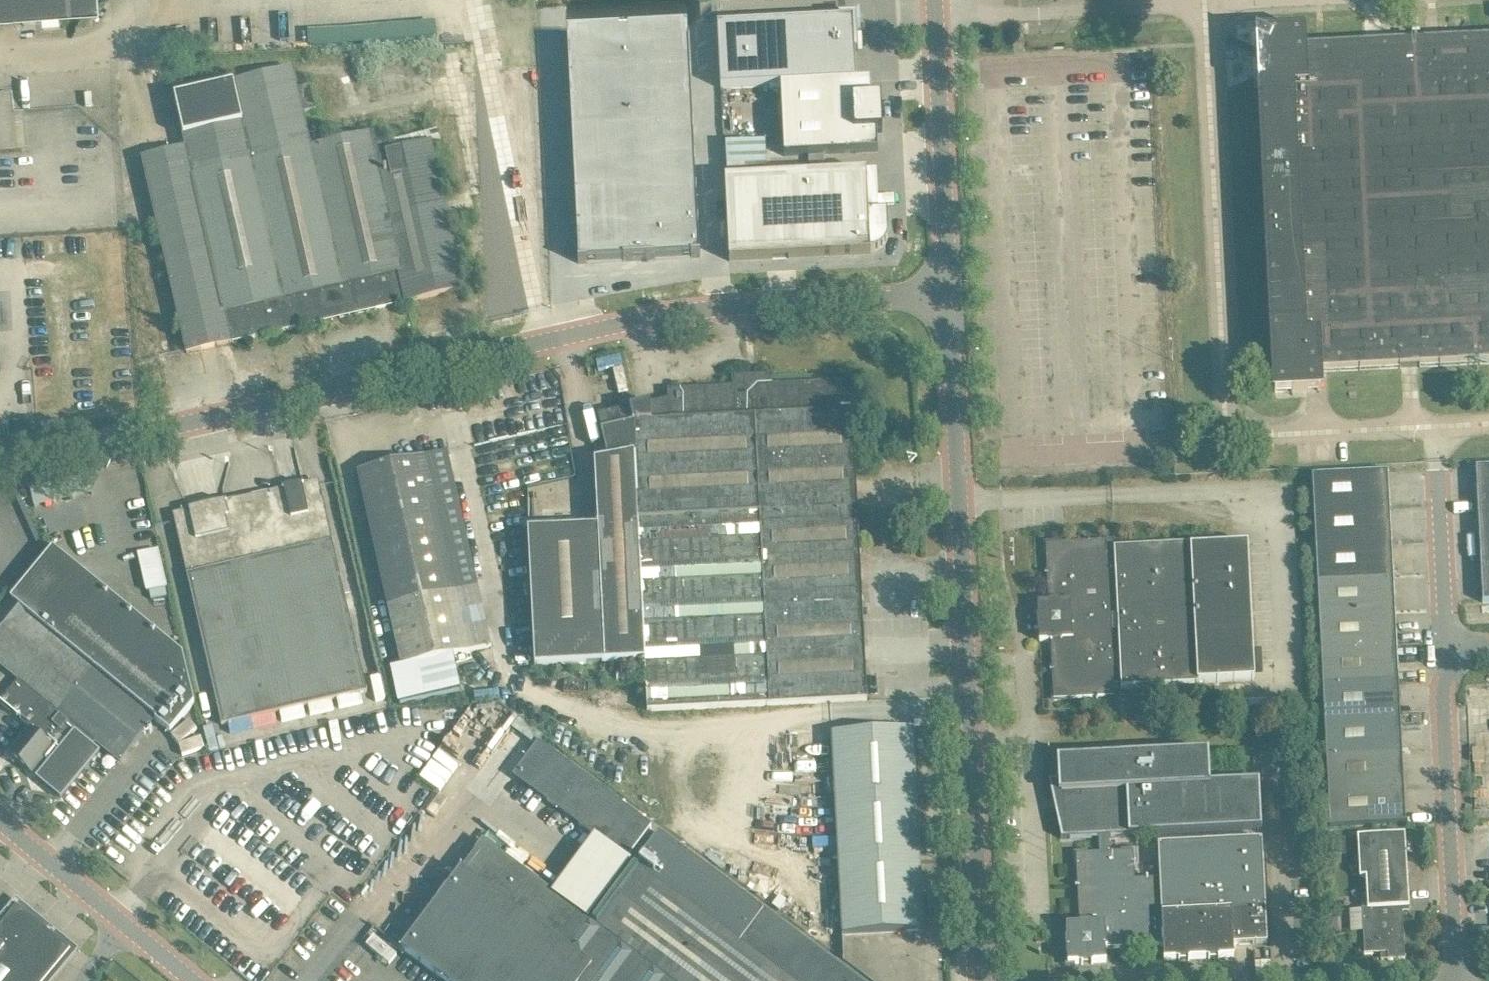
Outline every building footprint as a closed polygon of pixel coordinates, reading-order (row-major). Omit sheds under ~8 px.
[(100,3),(99,0),(0,0),(0,10),(100,3)] [(701,257),(701,254),(700,254),(687,0),(674,0),(566,6),(576,203),(579,259),(579,262),(578,262),(578,263),(701,257)] [(781,86),(857,82),(855,58),(855,51),(859,51),(857,15),(839,16),(839,20),(833,20),(718,26),(721,89),(781,86)] [(316,28),(316,45),(441,40),(440,23),(316,28)] [(1303,34),(1257,36),(1275,392),(1323,390),(1322,374),(1488,365),(1488,43),(1304,52),(1303,34)] [(474,43),(352,50),(367,331),(487,303),(474,43)] [(280,53),(126,62),(143,383),(296,348),(280,53)] [(872,100),(871,81),(857,82),(781,86),(785,156),(878,152),(877,133),(883,132),(882,115),(881,99),(878,100),(872,100)] [(0,93),(0,153),(17,151),(14,115),(12,92),(0,93)] [(726,144),(728,176),(768,173),(766,141),(726,144)] [(887,212),(869,213),(867,173),(726,180),(730,261),(871,254),(871,251),(880,249),(884,246),(887,241),(888,235),(887,212)] [(595,460),(598,527),(529,531),(536,666),(645,661),(648,711),(868,700),(853,412),(865,411),(864,380),(863,380),(863,383),(771,387),(771,376),(772,376),(772,375),(733,377),(733,378),(734,378),(735,389),(681,392),(681,390),(668,390),(669,406),(652,407),(651,403),(598,415),(608,458),(595,460)] [(358,472),(362,491),(404,667),(493,649),(481,589),(449,451),(358,472)] [(1476,467),(1483,603),(1488,603),(1488,467),(1476,467)] [(1383,472),(1312,475),(1331,827),(1406,823),(1388,471),(1383,472)] [(292,508),(287,488),(214,505),(218,525),(194,530),(189,511),(173,514),(222,728),(249,721),(368,693),(323,500),(319,481),(303,484),(308,504),(292,508)] [(1040,642),(1051,641),(1054,700),(1074,699),(1115,698),(1114,690),(1258,683),(1250,545),(1191,549),(1191,545),(1115,549),(1115,541),(1046,544),(1049,603),(1038,603),(1039,617),(1034,617),(1034,628),(1039,628),(1040,642)] [(31,772),(40,761),(47,766),(37,778),(62,798),(100,752),(87,741),(90,737),(120,761),(154,720),(170,733),(195,703),(183,654),(54,548),(0,613),(0,663),(19,679),(0,702),(23,722),(24,723),(29,717),(35,722),(20,741),(21,742),(10,755),(31,772)] [(162,548),(142,551),(148,598),(168,595),(162,548)] [(1302,710),(1302,699),(1282,700),(1282,711),(1302,710)] [(1150,704),(1136,704),(1137,722),(1151,722),(1150,704)] [(172,736),(179,745),(197,730),(189,721),(172,736)] [(924,930),(914,730),(833,734),(843,935),(924,930)] [(202,738),(179,745),(183,757),(206,750),(202,738)] [(627,859),(651,826),(539,743),(515,776),(627,859)] [(1057,760),(1058,783),(1050,783),(1062,839),(1262,829),(1260,782),(1210,784),(1208,752),(1057,760)] [(660,833),(636,866),(639,868),(596,925),(484,841),(403,950),(445,980),(859,980),(660,833)] [(1360,878),(1366,878),(1368,909),(1362,909),(1364,954),(1388,953),(1388,960),(1405,959),(1402,908),(1409,907),(1405,834),(1357,836),(1360,878)] [(1345,838),(1331,839),(1332,850),(1345,849),(1345,838)] [(1135,879),(1134,851),(1076,854),(1080,925),(1066,926),(1068,957),(1075,964),(1107,962),(1106,949),(1163,946),(1164,960),(1234,956),(1233,946),(1267,944),(1262,839),(1158,844),(1160,878),(1135,879)] [(58,966),(71,950),(31,917),(17,906),(0,927),(0,980),(46,980),(58,966)] [(397,955),(374,936),(366,946),(389,965),(397,955)]
